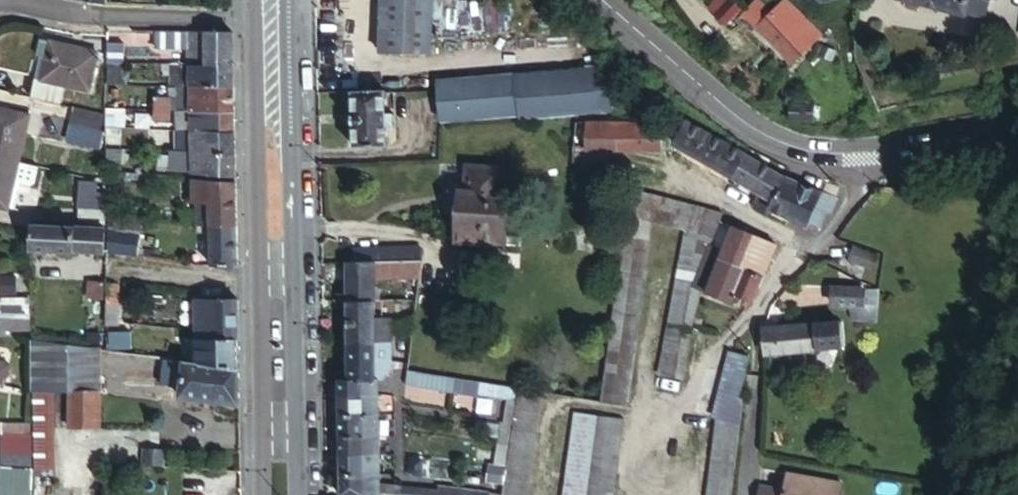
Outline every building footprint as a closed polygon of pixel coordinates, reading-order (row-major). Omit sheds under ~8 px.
[(384,47),(432,47),(433,0),(384,0),(384,47)] [(705,5),(726,24),(741,8),(732,0),(709,0),(705,5)] [(766,1),(766,0),(757,0),(747,11),(797,59),(823,30),(806,14),(794,0),(786,0),(777,9),(766,1)] [(967,13),(971,0),(927,0),(967,13)] [(806,14),(823,30),(831,38),(838,31),(815,7),(806,14)] [(30,73),(38,33),(0,25),(0,68),(30,73)] [(232,29),(156,28),(156,44),(187,45),(187,62),(233,62),(232,29)] [(40,49),(30,92),(58,99),(63,78),(87,83),(95,46),(40,35),(37,49),(40,49)] [(125,43),(108,42),(108,62),(126,62),(125,43)] [(233,62),(187,62),(172,62),(172,68),(171,82),(178,82),(191,81),(233,83),(233,62)] [(111,64),(111,82),(128,82),(128,64),(111,64)] [(560,111),(616,106),(613,67),(556,73),(559,107),(560,111)] [(514,77),(442,82),(445,116),(559,107),(556,73),(514,77)] [(191,81),(178,82),(178,96),(170,96),(170,106),(178,106),(191,107),(191,81)] [(234,108),(233,83),(191,81),(191,107),(234,108)] [(387,88),(354,89),(356,144),(389,142),(389,126),(394,125),(393,110),(388,109),(387,88)] [(159,96),(159,106),(170,106),(170,96),(159,96)] [(815,100),(791,98),(790,114),(814,115),(815,100)] [(108,110),(74,103),(70,119),(103,127),(108,110)] [(17,157),(28,110),(0,104),(0,153),(17,157)] [(108,105),(108,110),(108,122),(125,123),(124,105),(108,105)] [(170,106),(159,106),(159,117),(171,117),(170,106)] [(178,106),(178,127),(235,128),(234,108),(191,107),(178,106)] [(699,152),(713,129),(692,118),(678,140),(699,152)] [(591,125),(591,147),(612,148),(620,147),(621,126),(591,125)] [(634,148),(635,125),(621,126),(620,147),(634,148)] [(663,125),(635,125),(634,148),(664,148),(663,125)] [(235,128),(178,127),(178,139),(178,141),(193,142),(193,148),(235,150),(235,128)] [(716,162),(729,139),(713,129),(699,152),(716,162)] [(744,147),(729,139),(716,162),(740,176),(753,153),(744,147)] [(123,146),(117,146),(117,149),(112,149),(112,164),(123,163),(123,146)] [(166,147),(166,173),(180,174),(194,176),(194,169),(193,148),(178,147),(166,147)] [(574,147),(575,164),(583,164),(581,147),(574,147)] [(581,147),(583,164),(613,163),(612,148),(591,147),(581,147)] [(236,172),(235,150),(193,148),(194,169),(236,172)] [(0,153),(0,202),(6,203),(6,202),(12,203),(18,178),(28,180),(32,178),(36,162),(17,157),(0,153)] [(753,153),(740,176),(763,190),(777,197),(788,174),(761,158),(753,153)] [(506,162),(470,161),(468,204),(461,203),(460,245),(489,245),(489,239),(511,239),(513,184),(505,183),(506,162)] [(199,206),(199,220),(212,222),(237,222),(236,179),(194,176),(180,174),(180,183),(181,196),(193,197),(192,201),(199,200),(205,201),(205,206),(199,206)] [(807,182),(805,182),(788,174),(777,197),(773,204),(792,213),(807,182)] [(106,203),(106,188),(99,188),(99,178),(83,178),(83,217),(107,219),(106,203)] [(819,203),(825,191),(807,182),(792,213),(810,221),(812,217),(819,203)] [(181,196),(180,183),(171,183),(172,196),(181,196)] [(633,189),(630,213),(648,217),(653,193),(633,189)] [(832,209),(839,194),(826,189),(825,191),(819,203),(829,207),(832,209)] [(648,217),(654,219),(674,223),(680,199),(653,193),(648,217)] [(680,199),(674,223),(689,227),(694,202),(680,199)] [(709,206),(694,202),(689,227),(703,230),(709,206)] [(821,222),(829,207),(819,203),(812,217),(821,222)] [(709,206),(703,230),(719,234),(725,219),(728,210),(709,206)] [(108,211),(109,221),(108,248),(136,252),(137,245),(138,231),(121,228),(123,212),(108,211)] [(630,213),(605,398),(629,402),(654,219),(648,217),(630,213)] [(33,219),(33,228),(33,248),(76,249),(76,224),(91,225),(91,249),(105,250),(105,221),(33,219)] [(735,223),(725,219),(719,234),(716,242),(726,247),(735,223)] [(213,262),(238,262),(237,222),(212,222),(199,220),(199,230),(212,229),(213,249),(213,256),(213,262)] [(735,223),(726,247),(723,253),(766,270),(778,239),(735,223)] [(76,224),(76,249),(91,249),(91,225),(76,224)] [(687,377),(695,327),(703,284),(699,283),(716,242),(719,234),(703,230),(689,227),(671,320),(673,321),(665,374),(687,377)] [(699,283),(703,284),(711,287),(716,274),(723,253),(726,247),(716,242),(699,283)] [(854,244),(850,258),(875,266),(879,253),(854,244)] [(137,245),(136,252),(150,254),(151,247),(137,245)] [(359,248),(360,260),(377,261),(426,260),(426,247),(359,248)] [(737,290),(755,296),(766,270),(723,253),(716,274),(740,284),(737,290)] [(360,260),(352,261),(352,298),(377,298),(377,283),(377,261),(360,260)] [(377,283),(423,281),(425,266),(426,260),(377,261),(377,283)] [(716,274),(711,287),(735,297),(737,290),(740,284),(716,274)] [(105,279),(90,279),(90,294),(104,295),(105,279)] [(108,279),(108,320),(119,321),(118,281),(108,279)] [(863,285),(834,284),(834,300),(863,301),(863,285)] [(2,311),(33,311),(33,295),(3,295),(2,311)] [(196,298),(196,336),(239,337),(239,299),(196,298)] [(377,298),(352,298),(353,342),(377,342),(377,340),(377,323),(377,316),(377,298)] [(2,327),(33,327),(33,311),(2,311),(2,327)] [(784,322),(787,347),(846,343),(843,317),(784,322)] [(377,340),(392,339),(392,322),(377,323),(377,340)] [(784,322),(767,323),(771,348),(787,347),(784,322)] [(196,360),(240,366),(239,337),(196,336),(196,360)] [(34,494),(51,494),(50,387),(69,388),(69,425),(100,424),(100,399),(100,348),(33,339),(33,386),(34,494)] [(377,364),(394,363),(392,339),(377,340),(377,342),(377,364)] [(377,375),(377,364),(377,342),(353,342),(353,376),(377,375)] [(100,348),(100,399),(149,400),(149,395),(176,396),(179,393),(202,396),(212,396),(240,400),(240,366),(196,360),(100,348)] [(747,396),(742,395),(751,355),(734,351),(719,414),(722,415),(710,494),(735,494),(747,396)] [(381,376),(394,363),(377,364),(377,375),(381,376)] [(412,379),(457,386),(459,374),(411,366),(409,380),(412,379)] [(457,386),(481,390),(483,378),(459,374),(457,386)] [(381,392),(381,376),(377,375),(353,376),(344,377),(343,380),(344,393),(381,392)] [(505,394),(506,390),(507,383),(483,378),(481,390),(505,394)] [(516,420),(520,385),(514,383),(509,419),(516,420)] [(546,389),(520,385),(516,420),(512,443),(509,464),(506,482),(505,490),(504,494),(531,494),(546,389)] [(381,392),(344,393),(344,395),(344,414),(382,413),(381,392)] [(565,494),(617,494),(627,417),(578,410),(565,494)] [(345,435),(382,433),(382,413),(344,414),(345,435)] [(501,435),(503,418),(492,419),(490,432),(501,435)] [(512,443),(516,420),(509,419),(503,418),(501,435),(500,442),(512,443)] [(1,420),(1,447),(31,448),(31,420),(1,420)] [(345,435),(346,454),(382,453),(382,433),(345,435)] [(509,464),(512,443),(500,442),(497,463),(509,464)] [(31,448),(1,447),(1,462),(33,463),(33,448),(31,448)] [(346,454),(347,475),(382,475),(382,453),(346,454)] [(432,464),(433,455),(417,453),(416,474),(431,474),(432,464)] [(33,493),(33,463),(1,462),(1,492),(33,493)] [(497,463),(494,480),(506,482),(509,464),(497,463)] [(462,477),(466,477),(467,467),(432,464),(431,474),(462,477)] [(785,494),(842,494),(845,480),(790,470),(785,494)] [(348,494),(382,494),(383,484),(382,475),(347,475),(348,494)] [(403,485),(394,484),(383,484),(382,494),(402,494),(403,485)] [(474,487),(442,484),(442,487),(441,494),(473,494),(474,487)] [(402,494),(422,494),(422,486),(403,485),(402,494)] [(442,487),(422,486),(422,494),(441,494),(442,487)]
